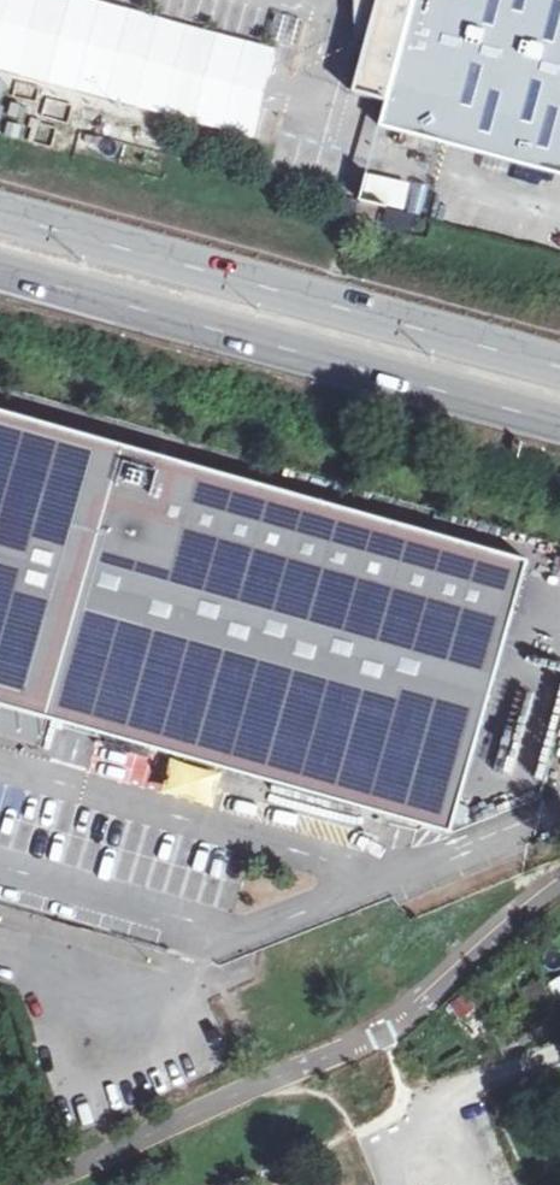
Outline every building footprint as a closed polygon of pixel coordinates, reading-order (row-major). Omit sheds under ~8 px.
[(352,90),(385,98),(379,123),(559,171),(559,0),(376,0),(352,90)] [(362,175),(359,205),(421,211),(424,181),(362,175)] [(0,424),(0,706),(49,720),(449,831),(523,570),(0,424)] [(41,748),(49,720),(0,706),(0,736),(41,748)] [(87,770),(117,778),(124,749),(94,741),(87,770)] [(559,997),(559,977),(547,983),(554,999),(559,997)]
